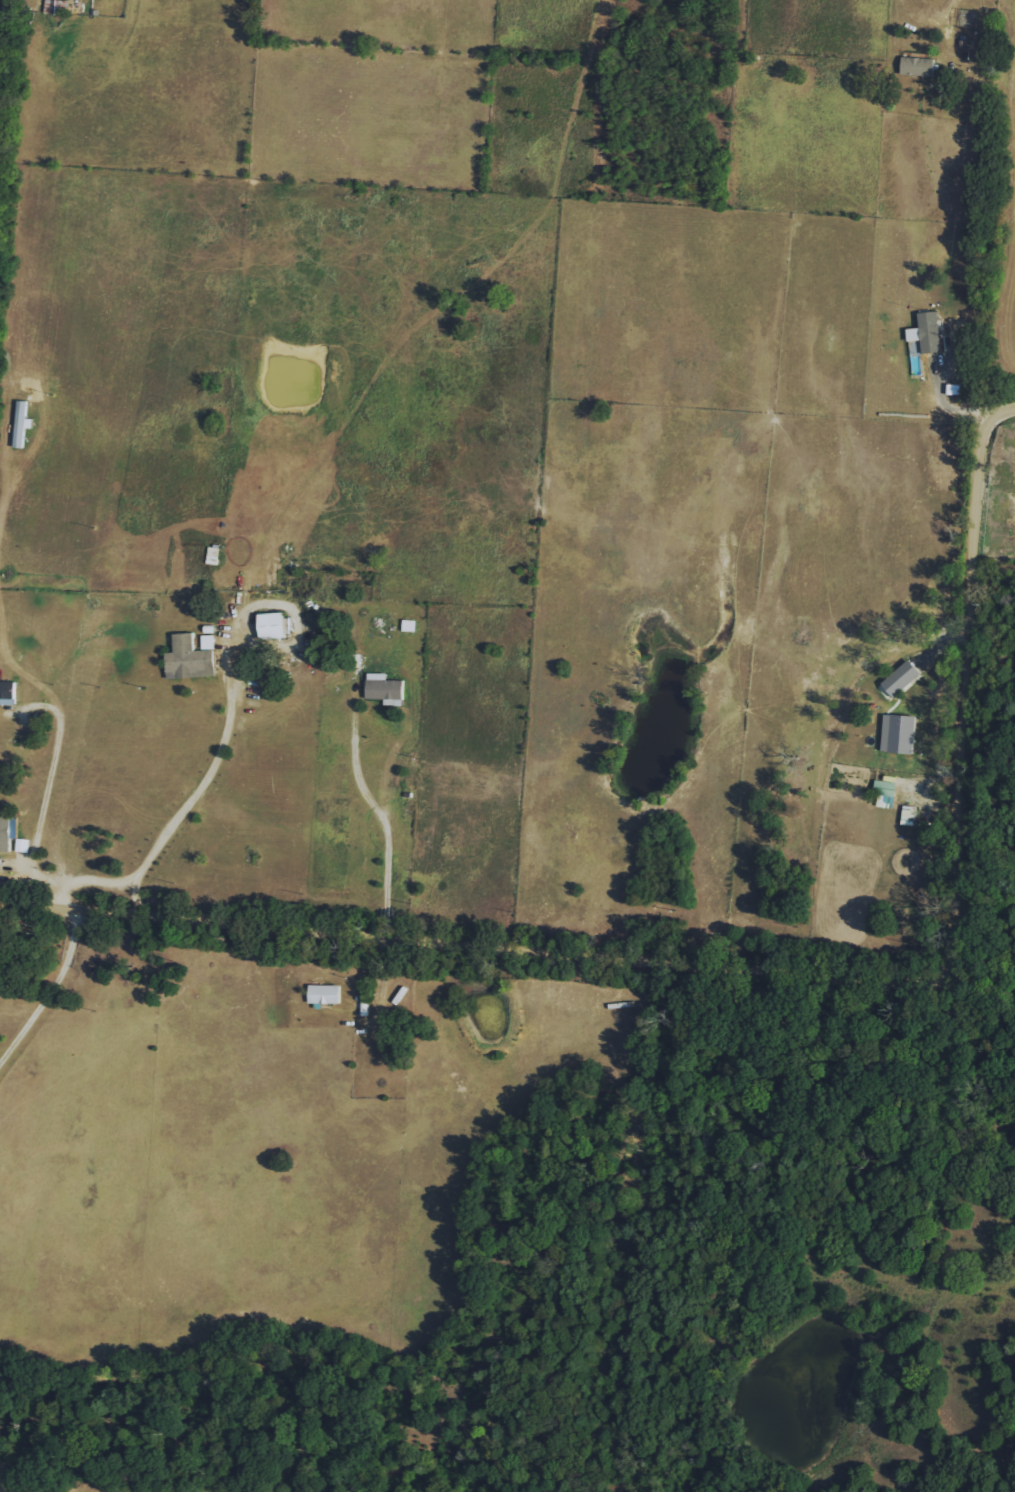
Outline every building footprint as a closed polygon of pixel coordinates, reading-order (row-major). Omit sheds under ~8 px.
[(79,15),(80,1),(58,0),(45,0),(44,13),(79,15)] [(935,59),(901,58),(900,76),(934,77),(935,59)] [(918,313),(923,354),(943,351),(938,311),(918,313)] [(960,385),(946,384),(946,395),(960,395),(960,385)] [(287,638),(286,613),(260,613),(261,639),(287,638)] [(403,631),(415,632),(416,621),(403,621),(403,631)] [(216,677),(214,650),(194,651),(193,633),(173,634),(174,652),(166,653),(167,679),(216,677)] [(202,649),(214,649),(214,636),(203,636),(202,649)] [(882,684),(895,698),(922,673),(908,659),(882,684)] [(387,674),(367,673),(366,699),(404,700),(404,680),(387,680),(387,674)] [(0,682),(0,704),(15,705),(16,682),(0,682)] [(882,752),(914,754),(915,716),(883,714),(882,752)] [(897,784),(876,780),(873,794),(895,798),(897,784)] [(0,816),(0,852),(10,852),(10,816),(0,816)] [(341,985),(310,985),(309,1003),(340,1004),(341,985)]
